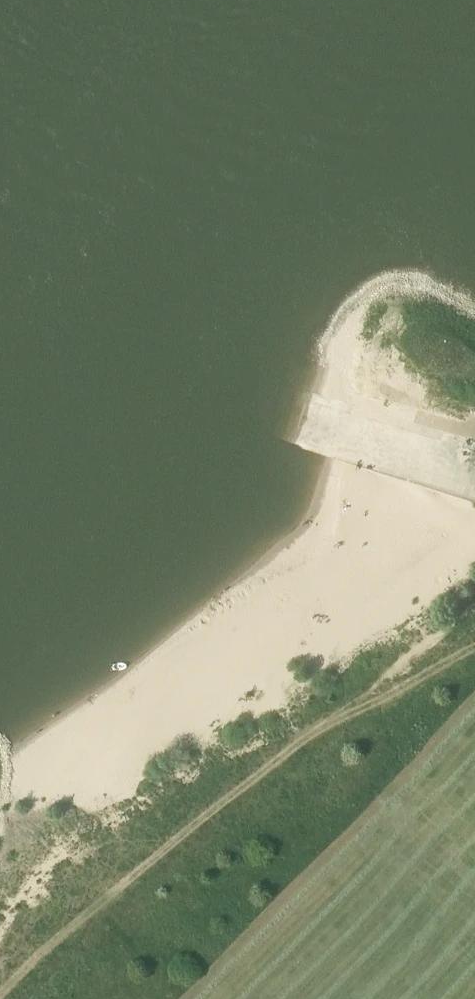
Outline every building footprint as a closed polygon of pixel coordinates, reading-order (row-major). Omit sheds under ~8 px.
[(470,437),(462,465),(474,469),(474,438),(470,437)]
